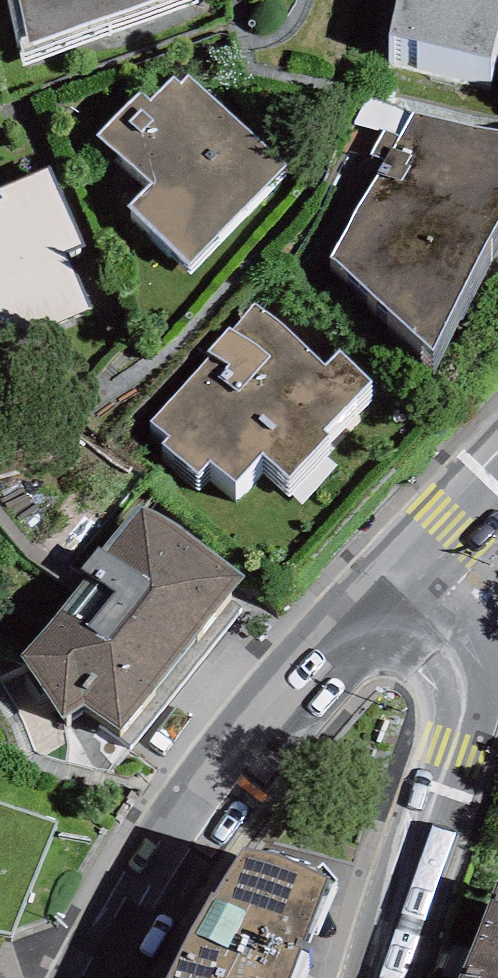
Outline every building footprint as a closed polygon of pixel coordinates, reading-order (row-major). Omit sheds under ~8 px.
[(21,69),(198,2),(198,0),(6,0),(21,69)] [(387,63),(490,87),(497,53),(497,0),(402,0),(387,63)] [(139,107),(99,149),(148,196),(128,217),(190,277),(283,179),(189,89),(180,99),(171,91),(148,115),(139,107)] [(332,276),(435,368),(497,253),(497,146),(414,132),(332,276)] [(3,353),(94,312),(69,257),(87,249),(53,174),(0,198),(0,347),(3,353)] [(326,384),(256,322),(150,440),(168,455),(160,464),(196,495),(209,480),(235,503),(262,474),(289,498),(328,454),(323,449),(370,398),(339,370),(326,384)] [(89,716),(124,743),(241,598),(144,521),(27,666),(66,731),(89,716)] [(12,934),(56,822),(0,800),(0,930),(12,934)] [(244,843),(207,886),(162,977),(286,977),(328,864),(276,841),(244,843)] [(496,885),(460,977),(497,977),(497,886),(496,885)]
